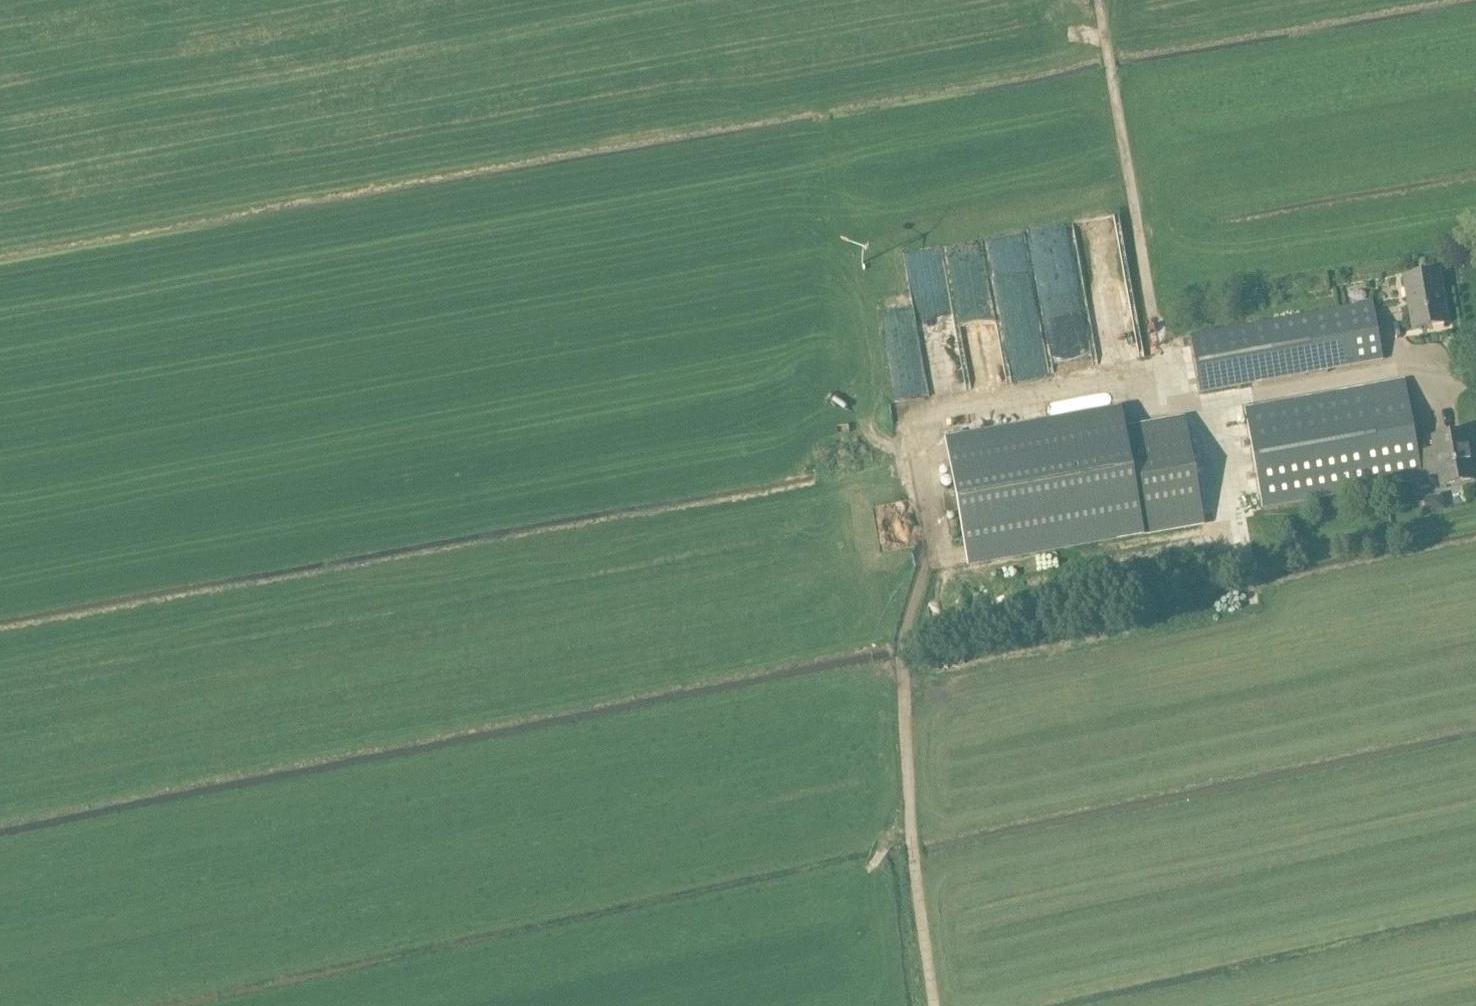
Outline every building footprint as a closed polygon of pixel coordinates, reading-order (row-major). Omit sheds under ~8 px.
[(940,246),(905,252),(930,395),(965,389),(940,246)] [(1437,273),(1403,280),(1412,331),(1446,325),(1437,273)] [(1199,393),(1381,360),(1371,305),(1189,337),(1199,393)] [(1056,374),(1091,367),(1088,351),(1087,351),(1083,332),(1048,340),(1056,374)] [(1404,381),(1247,409),(1265,508),(1422,480),(1421,478),(1439,475),(1441,487),(1475,481),(1466,433),(1432,439),(1434,450),(1417,453),(1404,381)] [(1121,411),(945,442),(968,566),(1202,524),(1183,420),(1124,431),(1121,411)]
